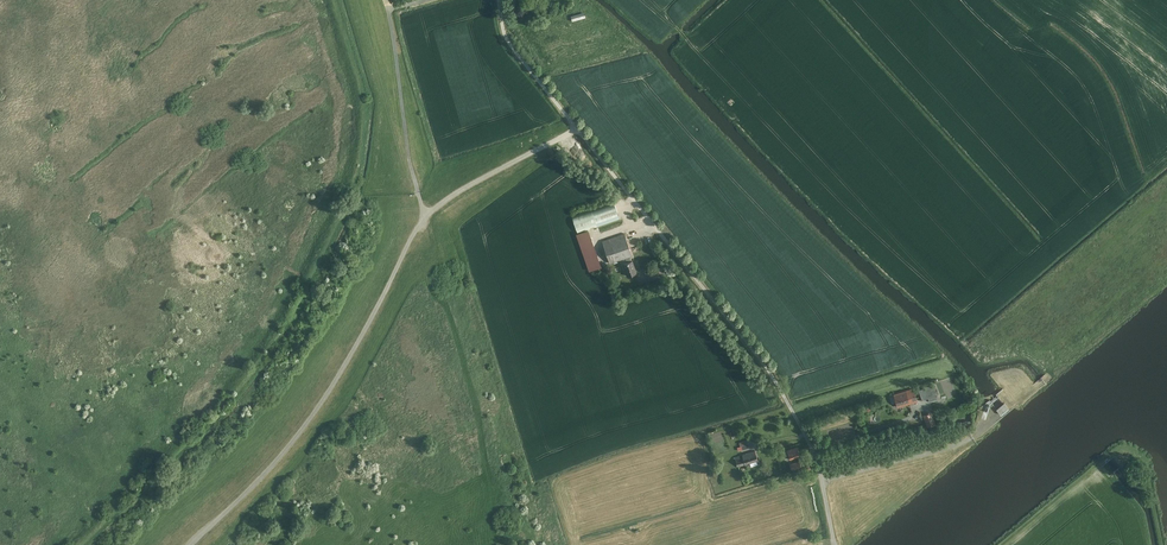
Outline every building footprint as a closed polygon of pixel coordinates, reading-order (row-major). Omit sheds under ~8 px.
[(574,218),(580,234),(620,219),(614,203),(574,218)] [(633,257),(625,233),(602,241),(610,264),(633,257)] [(589,270),(602,267),(594,238),(581,242),(589,270)] [(638,275),(634,261),(623,265),(628,278),(638,275)] [(918,387),(921,400),(928,398),(929,401),(938,398),(937,395),(942,394),(938,381),(918,387)] [(893,394),(898,407),(919,401),(915,388),(893,394)] [(1001,414),(1008,407),(1004,402),(997,408),(1001,414)] [(936,424),(932,412),(923,415),(927,427),(936,424)] [(788,450),(791,460),(801,456),(798,447),(788,450)] [(755,451),(749,453),(752,463),(758,461),(755,451)] [(749,453),(743,454),(746,465),(752,463),(749,453)] [(800,461),(791,464),(792,470),(802,467),(800,461)]
